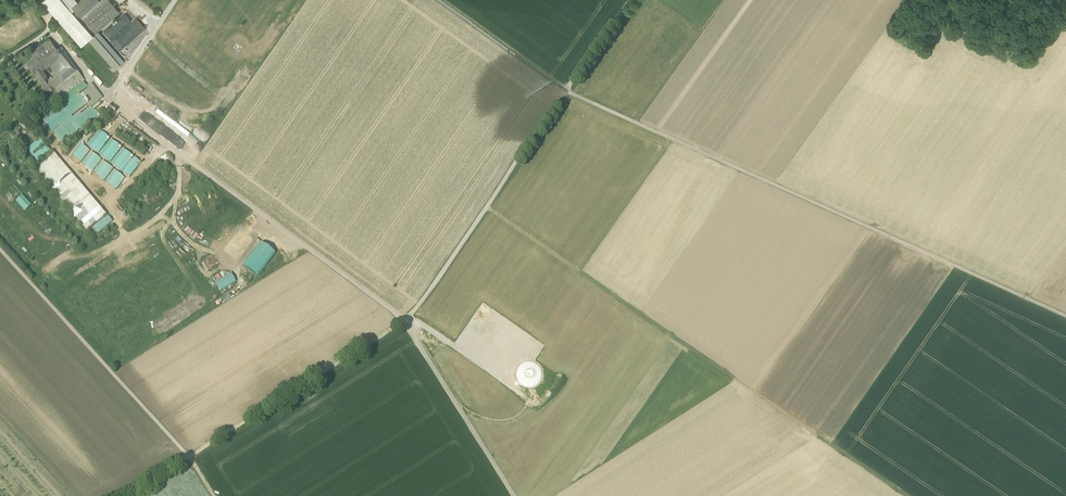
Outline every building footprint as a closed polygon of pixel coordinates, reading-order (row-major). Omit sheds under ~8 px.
[(70,9),(62,0),(43,0),(42,1),(81,46),(88,39),(89,38),(93,36),(70,9)] [(70,9),(73,7),(72,6),(76,3),(74,0),(62,0),(70,9)] [(81,16),(99,0),(80,0),(76,3),(72,6),(73,7),(81,16)] [(81,16),(95,33),(98,31),(120,12),(109,0),(99,0),(81,16)] [(125,61),(98,31),(95,33),(121,64),(125,61)] [(94,34),(93,36),(119,66),(121,65),(94,34)] [(116,69),(119,66),(93,36),(89,38),(116,69)] [(116,69),(89,38),(88,39),(115,70),(116,69)] [(36,59),(38,62),(57,49),(49,39),(31,52),(36,59)] [(133,54),(136,50),(131,46),(128,50),(133,54)] [(44,72),(50,67),(65,56),(59,47),(57,49),(38,62),(37,63),(44,72)] [(72,64),(65,56),(50,67),(56,76),(57,75),(72,64)] [(35,78),(42,73),(44,72),(37,63),(34,65),(29,69),(35,78)] [(72,64),(57,75),(63,84),(78,73),(72,64)] [(48,81),(42,73),(35,78),(49,96),(55,91),(55,90),(48,81)] [(84,80),(78,73),(63,84),(55,90),(55,91),(60,98),(83,81),(84,80)] [(55,90),(63,84),(57,75),(56,76),(48,81),(55,90)] [(87,86),(83,81),(60,98),(63,102),(80,90),(81,91),(87,86)] [(81,95),(83,99),(87,104),(89,108),(91,106),(102,98),(91,83),(87,86),(89,89),(81,95)] [(79,93),(81,91),(80,90),(63,102),(64,104),(79,93)] [(60,98),(55,91),(49,96),(41,101),(46,108),(60,98)] [(83,99),(81,95),(79,93),(64,104),(63,104),(68,110),(83,99)] [(49,131),(87,104),(83,99),(68,110),(47,126),(46,126),(49,131)] [(68,110),(63,104),(42,119),(47,126),(68,110)] [(94,111),(91,106),(89,108),(72,121),(75,125),(94,111)] [(94,111),(75,125),(79,130),(98,116),(94,111)] [(78,131),(70,119),(53,131),(62,143),(78,131)] [(108,137),(99,130),(87,144),(98,153),(108,140),(106,139),(108,137)] [(12,133),(9,136),(16,141),(21,135),(17,132),(15,135),(12,133)] [(44,144),(40,139),(27,149),(31,154),(44,144)] [(120,146),(111,139),(99,154),(110,162),(120,149),(118,148),(120,146)] [(90,151),(80,144),(72,155),(81,162),(90,151)] [(51,152),(46,146),(33,156),(38,163),(51,152)] [(132,155),(122,148),(111,163),(122,171),(131,159),(130,157),(132,155)] [(101,160),(91,151),(82,163),(93,171),(101,160)] [(86,230),(96,222),(97,223),(106,215),(54,153),(35,169),(86,230)] [(139,161),(134,157),(123,172),(129,177),(140,164),(139,161)] [(113,169),(102,161),(94,172),(104,180),(113,169)] [(125,178),(114,170),(105,181),(116,189),(125,178)] [(22,195),(16,201),(25,210),(31,205),(22,195)] [(112,221),(107,215),(93,227),(98,233),(112,221)] [(255,238),(241,227),(223,250),(238,262),(255,238)] [(275,253),(261,242),(243,265),(258,277),(275,253)] [(213,256),(203,262),(208,270),(218,264),(213,256)] [(136,285),(138,289),(155,277),(152,273),(136,285)] [(231,273),(215,282),(220,291),(236,282),(231,273)] [(169,296),(149,308),(152,312),(172,300),(169,296)]
